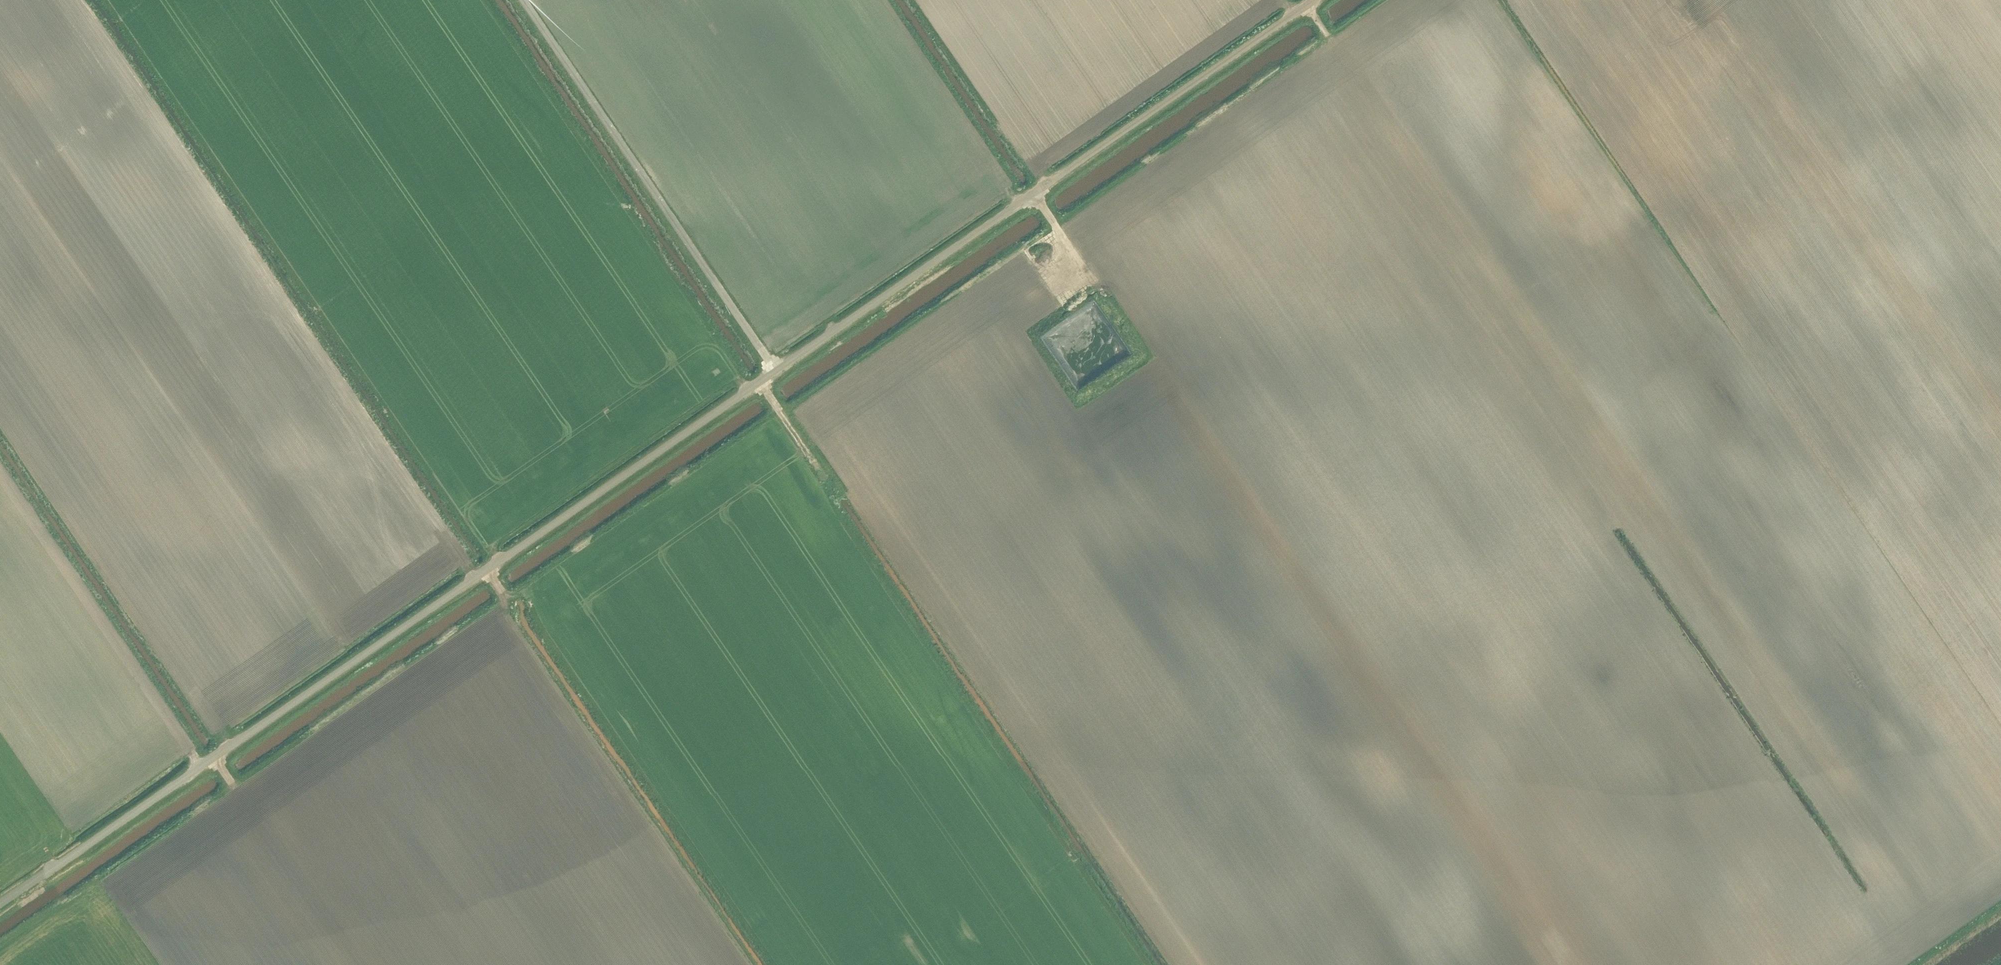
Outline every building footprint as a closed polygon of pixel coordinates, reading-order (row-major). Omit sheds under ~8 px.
[(748,407),(751,415),(762,410),(759,402),(748,407)] [(506,575),(511,582),(529,569),(524,562),(506,575)] [(466,601),(473,609),(490,596),(484,588),(466,601)] [(249,763),(252,767),(269,755),(266,751),(249,763)] [(194,789),(198,795),(216,784),(212,778),(194,789)] [(11,929),(6,921),(0,924),(0,936),(11,929)]
